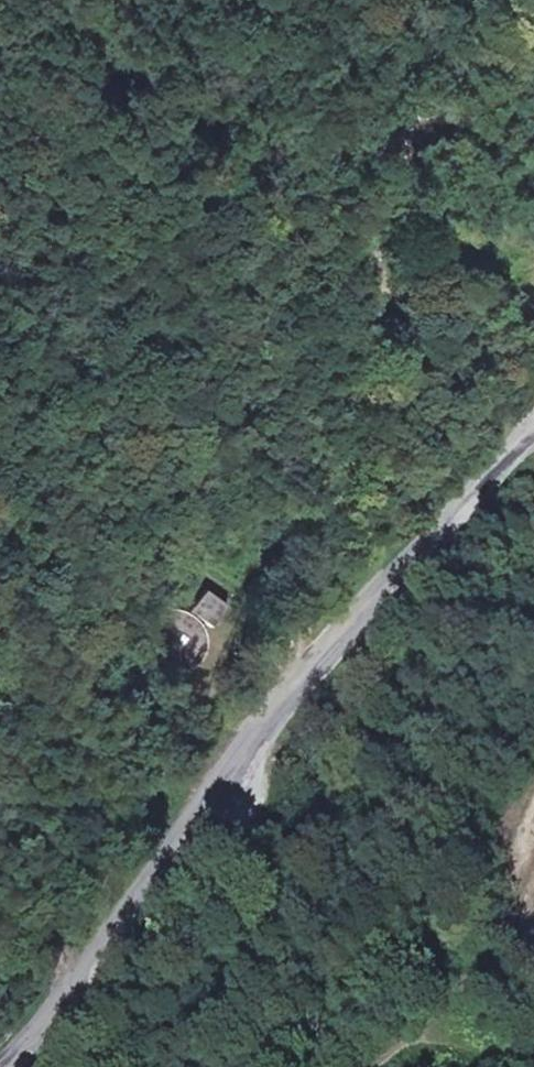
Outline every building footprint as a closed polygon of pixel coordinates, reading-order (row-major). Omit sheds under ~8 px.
[(205,590),(189,614),(209,628),(225,604),(205,590)]
